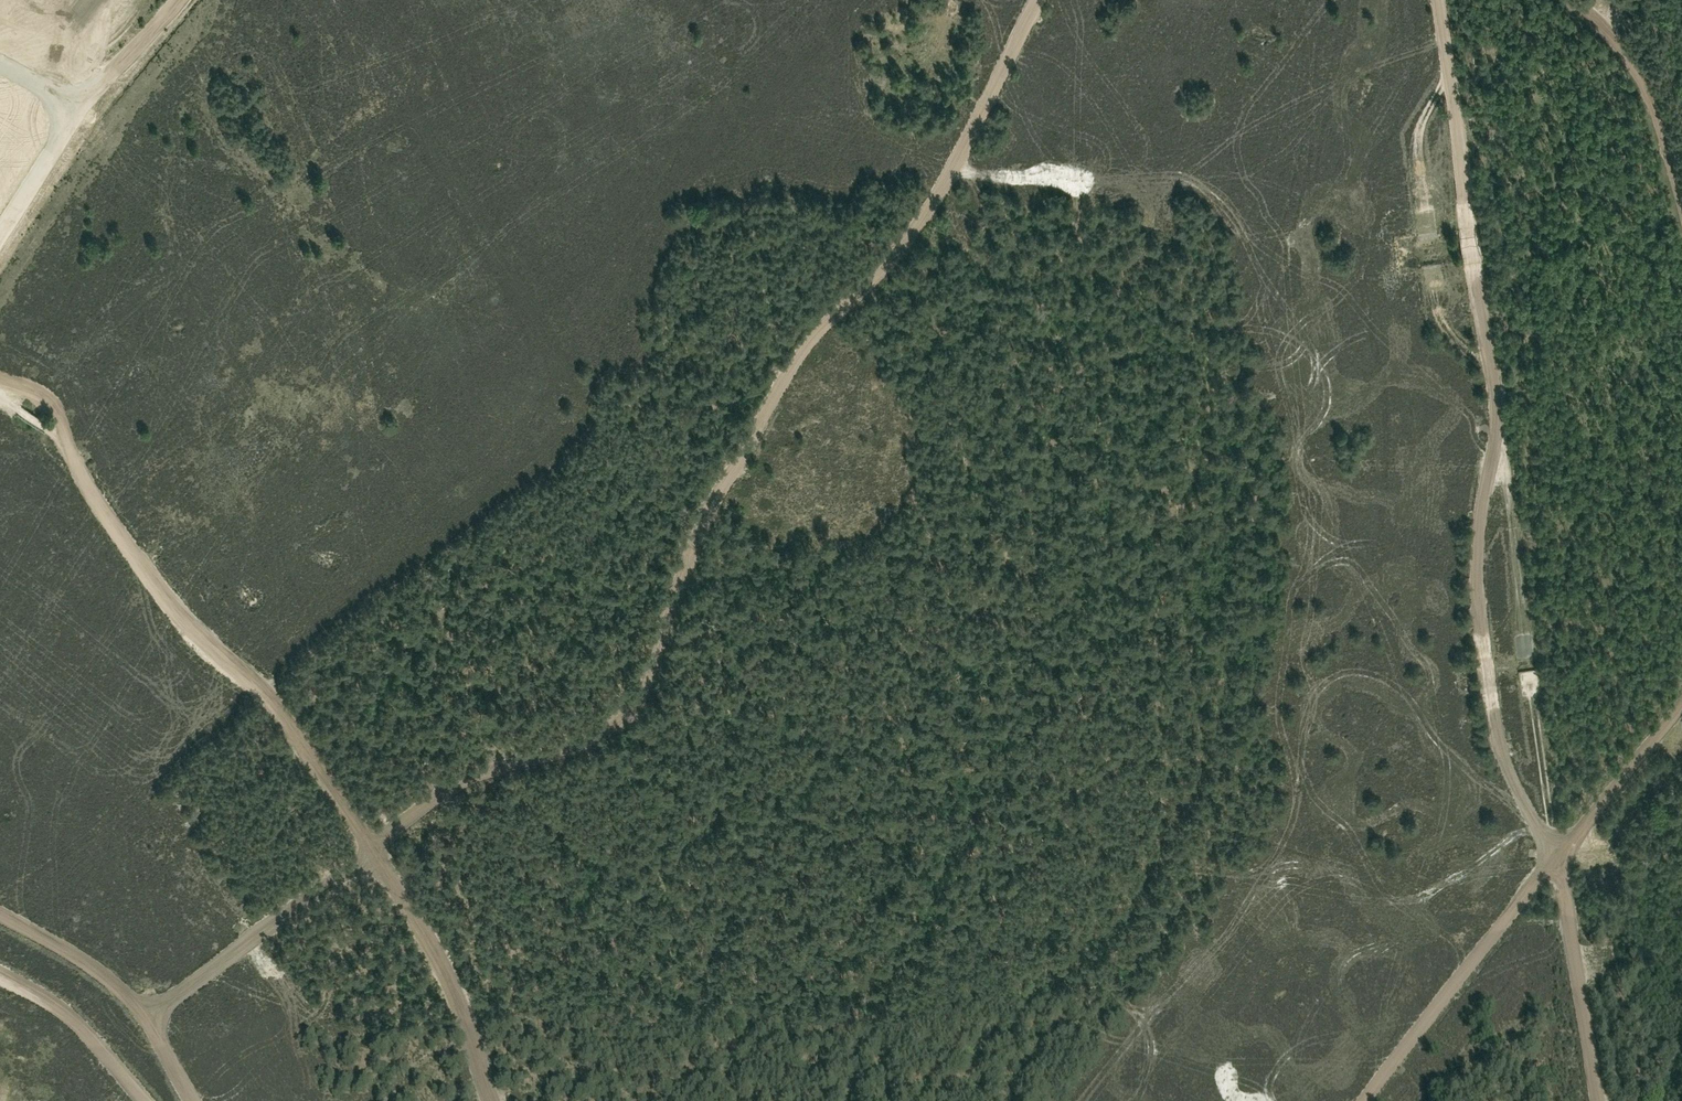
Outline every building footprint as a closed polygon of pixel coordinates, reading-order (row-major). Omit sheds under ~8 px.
[(1528,690),(1542,689),(1541,663),(1526,664),(1528,690)]
